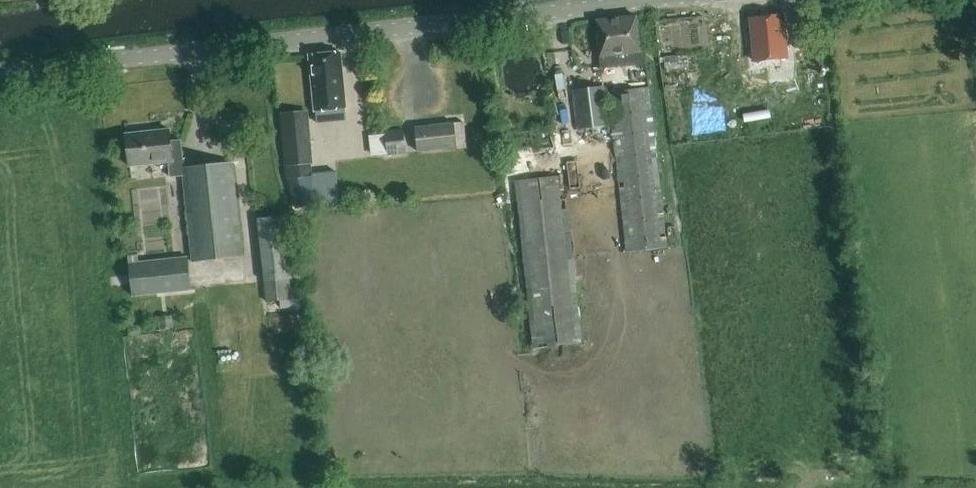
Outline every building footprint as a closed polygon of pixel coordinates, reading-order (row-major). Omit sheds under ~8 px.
[(752,17),(757,61),(789,57),(784,14),(752,17)] [(636,15),(596,20),(601,67),(646,62),(645,50),(640,50),(636,15)] [(316,110),(346,107),(340,53),(311,56),(316,110)] [(572,89),(577,129),(608,126),(603,86),(572,89)] [(649,87),(607,91),(626,250),(667,246),(649,87)] [(308,110),(281,112),(287,178),(312,175),(311,163),(312,163),(308,110)] [(454,122),(415,126),(417,151),(456,147),(454,122)] [(404,128),(385,130),(387,155),(407,153),(404,128)] [(184,176),(194,262),(243,257),(232,162),(184,168),(181,141),(171,142),(169,130),(126,135),(130,167),(169,162),(171,177),(184,176)] [(514,181),(532,348),(581,342),(563,175),(514,181)] [(287,215),(258,218),(267,301),(292,299),(289,279),(294,279),(287,215)] [(188,255),(128,262),(132,296),(192,290),(188,255)] [(172,315),(158,317),(160,329),(173,328),(172,315)]
